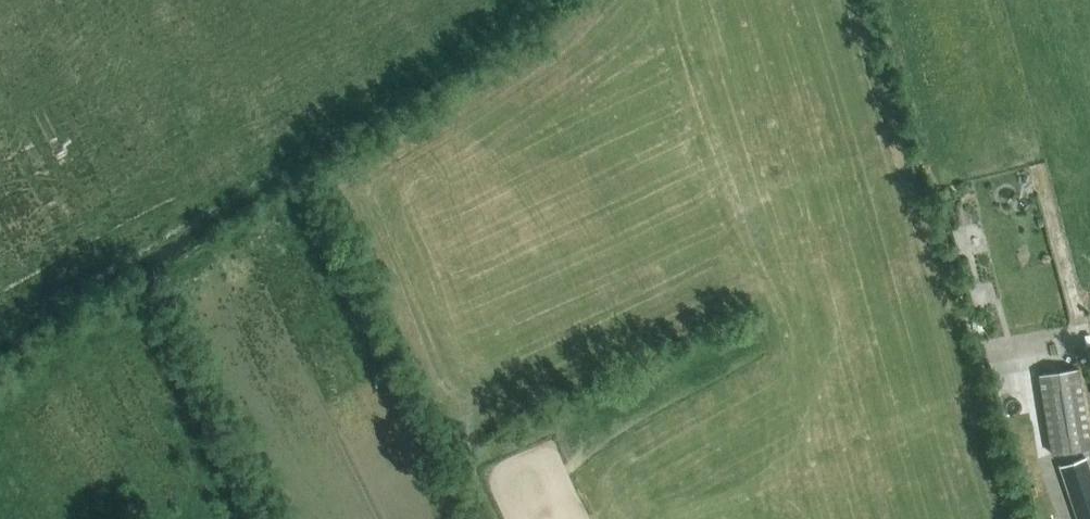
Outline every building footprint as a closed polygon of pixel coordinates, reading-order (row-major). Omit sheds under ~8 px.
[(1078,368),(1038,375),(1051,455),(1089,449),(1089,444),(1078,368)] [(1085,457),(1059,466),(1077,518),(1089,518),(1089,471),(1085,457)]
